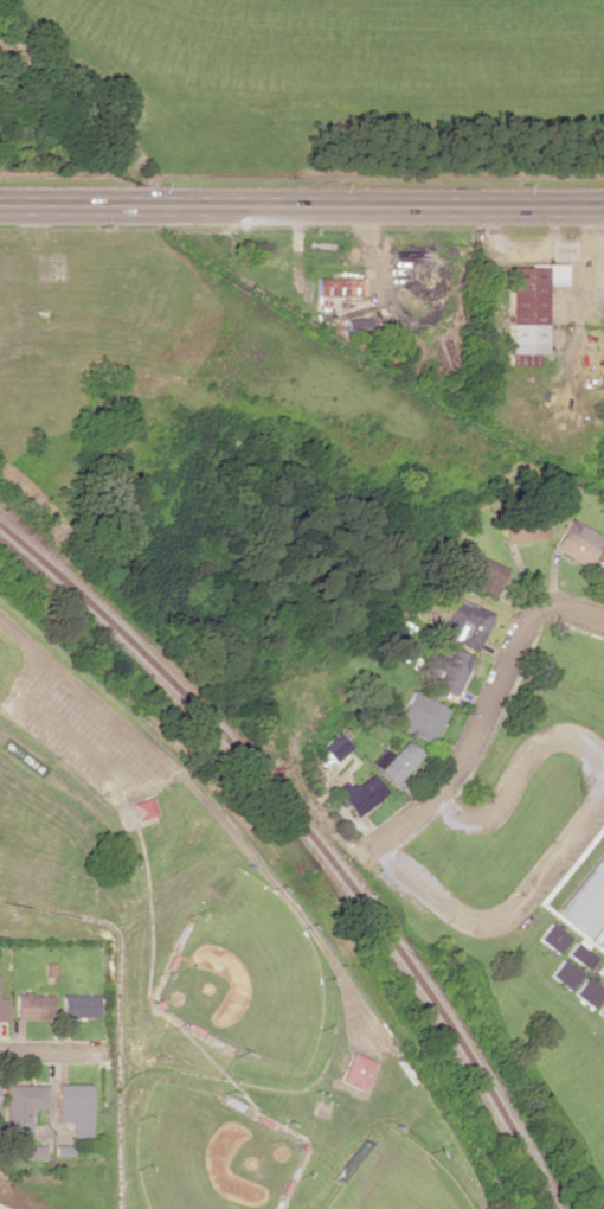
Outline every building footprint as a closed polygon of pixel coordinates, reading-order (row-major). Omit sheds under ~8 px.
[(543,354),(543,285),(563,285),(563,265),(506,266),(507,366),(536,366),(536,354),(543,354)] [(359,278),(315,277),(315,294),(359,295),(359,278)] [(538,517),(501,524),(505,544),(542,537),(538,517)] [(587,565),(601,535),(566,519),(552,549),(587,565)] [(472,587),(493,595),(504,566),(473,555),(467,575),(475,578),(472,587)] [(598,559),(592,579),(603,583),(603,561),(598,559)] [(439,634),(478,646),(489,610),(450,598),(439,634)] [(454,696),(470,656),(449,648),(445,658),(431,653),(426,665),(433,668),(430,675),(436,677),(433,687),(454,696)] [(393,725),(431,742),(447,707),(409,690),(393,725)] [(347,746),(334,733),(318,747),(332,761),(347,746)] [(420,753),(403,740),(392,754),(382,747),(369,764),(396,785),(420,753)] [(344,781),(334,789),(355,816),(385,793),(370,773),(350,789),(344,781)] [(555,913),(603,951),(603,850),(555,913)] [(536,939),(555,953),(567,936),(547,922),(536,939)] [(588,942),(578,934),(564,954),(583,968),(592,956),(583,949),(588,942)] [(566,989),(579,973),(560,959),(547,974),(566,989)] [(571,993),(590,1008),(602,992),(584,977),(571,993)] [(15,1018),(52,1018),(51,992),(15,993),(15,1018)] [(98,995),(62,994),(62,1016),(98,1017),(98,995)] [(603,1019),(603,1000),(595,1012),(603,1019)] [(337,1081),(361,1091),(374,1062),(351,1052),(337,1081)] [(5,1138),(31,1139),(31,1107),(47,1107),(47,1085),(6,1084),(5,1138)] [(73,1137),(92,1137),(93,1084),(58,1084),(57,1120),(74,1121),(73,1137)] [(44,1158),(44,1146),(12,1146),(13,1158),(44,1158)]
